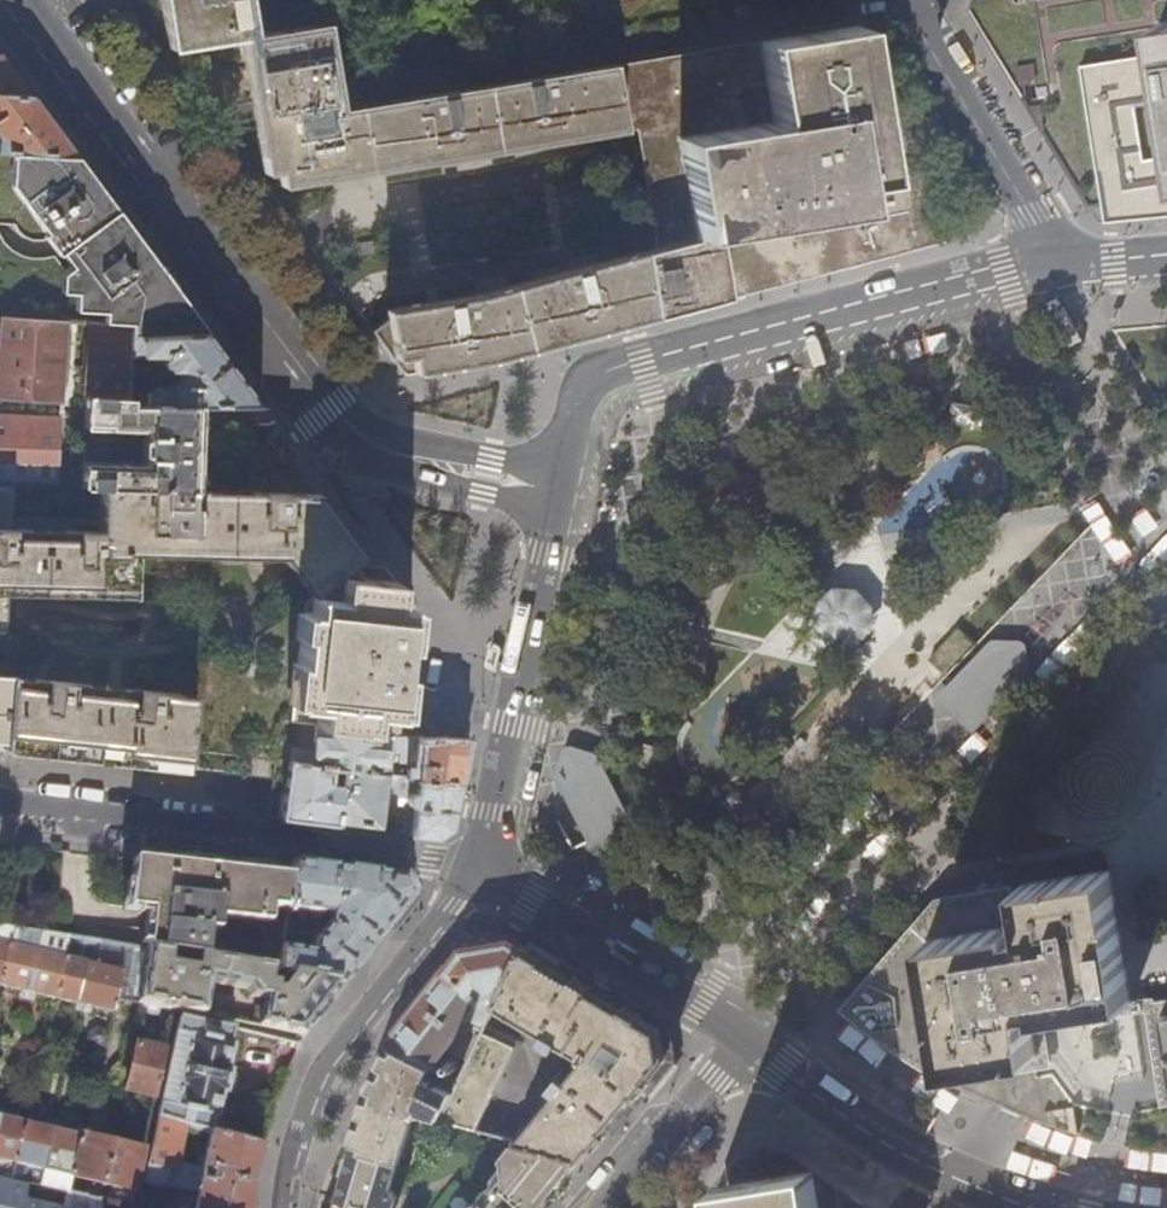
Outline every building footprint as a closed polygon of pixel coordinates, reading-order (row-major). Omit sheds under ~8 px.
[(170,49),(243,37),(254,35),(249,0),(162,0),(170,49)] [(968,10),(1024,96),(1026,99),(1097,223),(1146,218),(1166,216),(1166,0),(972,0),(968,10)] [(281,185),(623,132),(612,66),(342,108),(326,23),(254,35),(243,37),(255,115),(264,173),(277,171),(281,185)] [(643,250),(654,318),(693,308),(722,300),(909,251),(945,242),(932,172),(880,180),(873,135),(862,66),(855,27),(757,43),(612,66),(623,132),(643,250)] [(13,151),(75,155),(42,111),(30,95),(0,93),(0,150),(13,151)] [(190,310),(104,194),(75,155),(13,151),(11,180),(45,229),(43,231),(57,251),(60,249),(70,264),(59,271),(58,289),(74,291),(73,308),(103,309),(102,321),(129,322),(130,333),(131,333),(206,331),(190,310)] [(654,318),(643,250),(480,291),(388,306),(390,316),(375,327),(408,372),(500,357),(603,331),(654,318)] [(65,326),(72,326),(72,318),(0,314),(0,321),(1,321),(0,344),(0,396),(61,399),(65,326)] [(130,348),(131,333),(130,333),(129,322),(102,321),(89,320),(86,391),(128,394),(130,348)] [(223,353),(206,331),(131,333),(130,348),(139,348),(139,352),(152,352),(151,361),(160,361),(166,367),(176,368),(174,370),(173,372),(173,374),(174,376),(168,384),(152,384),(144,387),(144,394),(138,394),(138,403),(197,404),(260,404),(223,353)] [(196,444),(197,404),(138,403),(127,403),(128,394),(86,391),(82,484),(101,485),(195,489),(196,444)] [(977,425),(979,409),(954,405),(951,421),(977,425)] [(61,414),(0,412),(0,481),(15,482),(58,483),(61,414)] [(137,552),(281,556),(311,596),(361,558),(366,555),(319,494),(256,491),(195,489),(101,485),(100,528),(13,526),(15,482),(0,481),(0,636),(9,636),(11,592),(137,594),(137,552)] [(406,651),(412,608),(396,587),(383,568),(368,566),(361,558),(311,596),(279,620),(252,640),(251,655),(200,651),(196,695),(191,749),(252,756),(276,759),(282,723),(316,726),(351,730),(350,738),(396,739),(398,716),(402,684),(404,673),(406,651)] [(826,589),(809,607),(808,630),(823,649),(847,651),(866,634),(866,611),(851,591),(826,589)] [(10,674),(13,637),(9,636),(0,636),(0,747),(4,748),(10,674)] [(1019,676),(1021,670),(1021,651),(1019,646),(1013,644),(995,645),(990,647),(939,699),(943,702),(949,708),(958,718),(965,724),(968,727),(1019,676)] [(191,749),(196,695),(10,674),(4,748),(88,757),(189,768),(191,749)] [(386,774),(388,754),(398,755),(398,763),(406,764),(405,777),(459,783),(460,776),(469,739),(396,739),(350,738),(351,730),(316,726),(313,753),(292,750),(291,764),(345,770),(386,774)] [(594,758),(589,754),(571,748),(565,748),(562,753),(557,770),(558,776),(591,840),(595,838),(603,834),(615,828),(622,824),(627,822),(594,758)] [(336,825),(345,770),(291,764),(281,818),(336,825)] [(379,831),(385,784),(389,784),(398,797),(406,796),(405,800),(406,804),(409,807),(412,808),(408,835),(434,839),(449,828),(453,810),(459,783),(405,777),(386,774),(345,770),(336,825),(379,831)] [(286,909),(292,876),(290,876),(187,865),(133,859),(128,909),(150,911),(147,951),(171,955),(198,959),(201,960),(205,930),(215,930),(217,918),(267,923),(269,908),(286,909)] [(381,936),(414,894),(407,876),(294,862),(292,876),(286,909),(286,911),(328,917),(327,924),(324,923),(313,937),(311,951),(281,946),(277,972),(293,975),(344,983),(381,936)] [(1122,944),(1108,871),(1019,884),(1021,896),(1010,897),(1008,886),(935,897),(838,1008),(865,1030),(889,1046),(930,1072),(951,1083),(972,1094),(985,1100),(1007,1110),(1042,1123),(1071,1132),(1106,1142),(1110,1112),(1078,1104),(1053,1074),(1040,1076),(1037,1060),(1029,1009),(1040,1007),(1041,1017),(1055,1015),(1130,1003),(1122,944)] [(147,951),(102,943),(97,965),(40,953),(44,934),(27,931),(23,948),(0,943),(0,986),(116,1013),(119,999),(138,1003),(147,951)] [(496,1007),(524,948),(510,940),(507,939),(496,943),(492,943),(485,943),(478,944),(476,946),(462,948),(386,1044),(461,1082),(486,1029),(496,1007)] [(659,1029),(622,1007),(524,948),(496,1007),(578,1058),(576,1061),(580,1063),(519,1140),(520,1140),(583,1158),(599,1139),(655,1070),(664,1059),(659,1029)] [(147,951),(138,1003),(176,1010),(176,1008),(205,1014),(209,982),(247,989),(255,996),(266,998),(262,1019),(240,1015),(239,1021),(303,1035),(308,1029),(344,983),(293,975),(280,991),(277,991),(278,986),(269,984),(271,971),(201,960),(198,959),(196,971),(169,967),(171,955),(147,951)] [(671,1061),(665,1025),(626,1001),(622,1007),(659,1029),(664,1059),(655,1070),(661,1074),(671,1061)] [(230,1085),(233,1074),(230,1073),(236,1047),(232,1046),(236,1031),(180,1020),(157,1120),(186,1128),(210,1135),(214,1121),(218,1122),(224,1097),(228,1097),(230,1085)] [(480,1129),(520,1044),(486,1029),(461,1082),(443,1119),(480,1129)] [(104,1051),(104,1045),(102,1041),(96,1041),(92,1043),(92,1050),(95,1053),(100,1054),(104,1051)] [(386,1044),(365,1091),(355,1123),(351,1124),(348,1136),(350,1139),(355,1143),(344,1180),(342,1189),(339,1199),(373,1207),(394,1207),(415,1117),(427,1114),(443,1119),(461,1082),(386,1044)] [(156,1097),(166,1051),(138,1045),(127,1091),(156,1097)] [(144,1149),(0,1115),(0,1159),(3,1160),(0,1172),(0,1176),(11,1179),(15,1163),(46,1170),(43,1186),(67,1192),(70,1180),(61,1178),(62,1174),(119,1187),(115,1203),(131,1207),(144,1149)] [(261,1147),(210,1135),(202,1169),(178,1164),(186,1128),(157,1120),(143,1182),(161,1186),(166,1182),(167,1179),(199,1187),(195,1207),(250,1207),(252,1184),(253,1181),(261,1147)] [(520,1140),(509,1151),(510,1160),(497,1175),(497,1186),(492,1184),(484,1193),(486,1199),(477,1200),(470,1207),(542,1207),(545,1205),(583,1158),(520,1140)] [(719,1207),(817,1207),(811,1171),(715,1186),(719,1207)] [(131,1207),(115,1203),(67,1192),(43,1186),(11,1179),(0,1176),(0,1207),(134,1207),(131,1207)] [(339,1199),(336,1207),(373,1207),(339,1199)]
